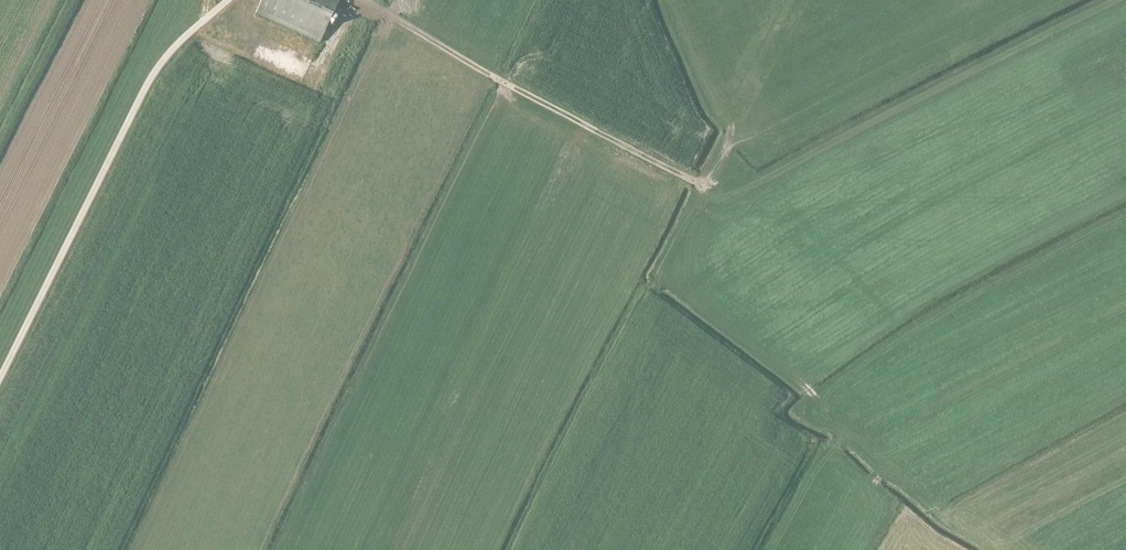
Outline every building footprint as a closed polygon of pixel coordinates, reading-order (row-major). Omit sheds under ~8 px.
[(256,14),(320,44),(341,0),(263,0),(256,14)]
